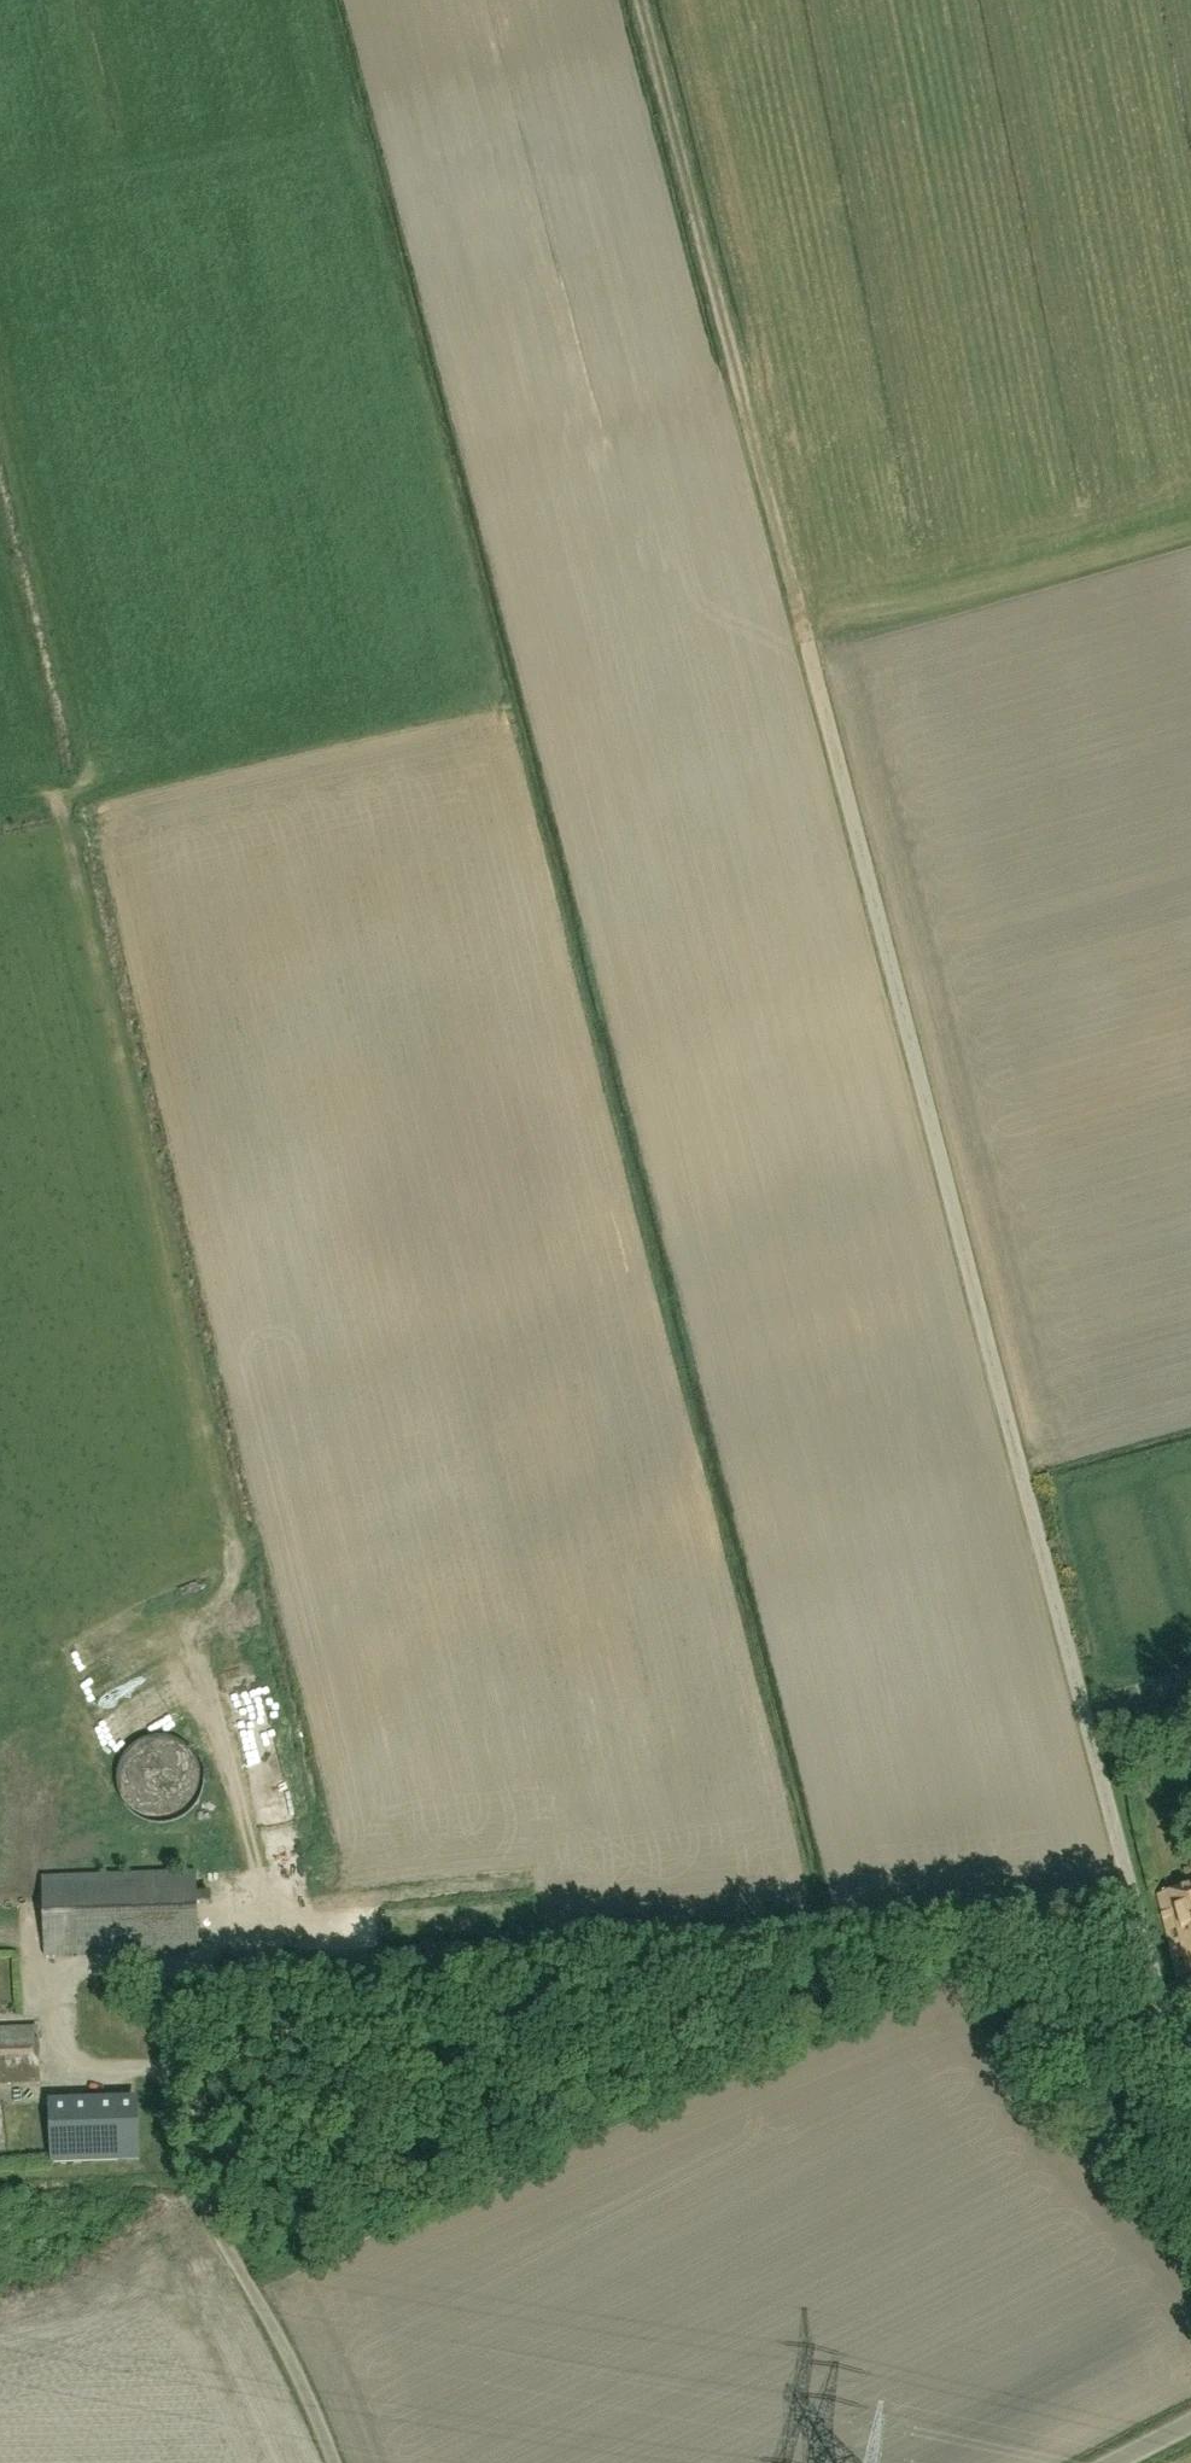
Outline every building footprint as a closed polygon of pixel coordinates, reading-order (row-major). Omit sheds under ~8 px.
[(46,1955),(197,1950),(194,1871),(43,1877),(46,1955)] [(1190,1972),(1190,1885),(1160,1893),(1181,1974),(1190,1972)] [(39,2081),(37,2028),(0,2029),(0,2082),(39,2081)] [(139,2096),(47,2099),(50,2164),(140,2161),(139,2096)]
